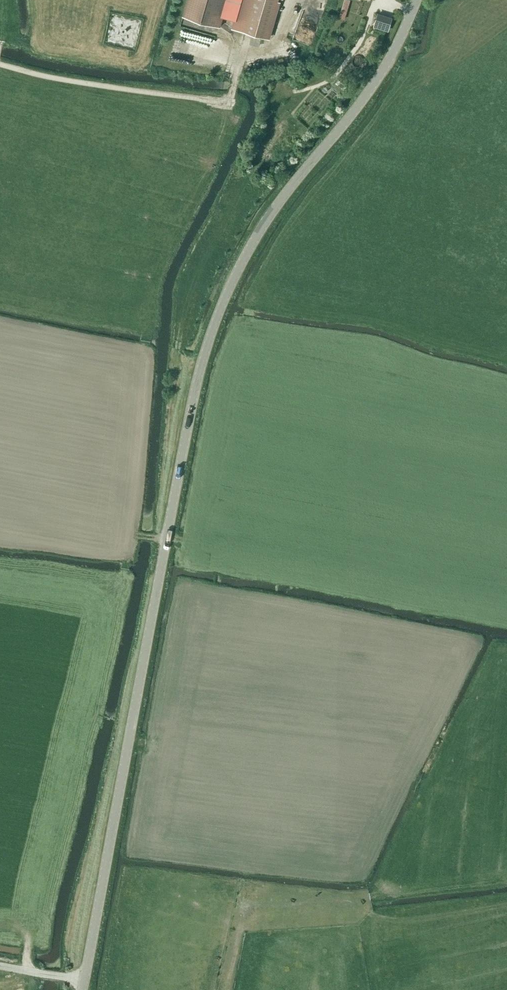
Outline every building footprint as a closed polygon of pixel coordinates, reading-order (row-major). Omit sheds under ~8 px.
[(183,14),(220,25),(227,0),(188,0),(183,14)] [(281,1),(278,1),(278,0),(240,0),(232,28),(270,39),(281,1)] [(350,0),(343,0),(339,14),(345,16),(350,0)] [(378,15),(374,14),(370,24),(388,29),(393,12),(380,9),(378,15)]
